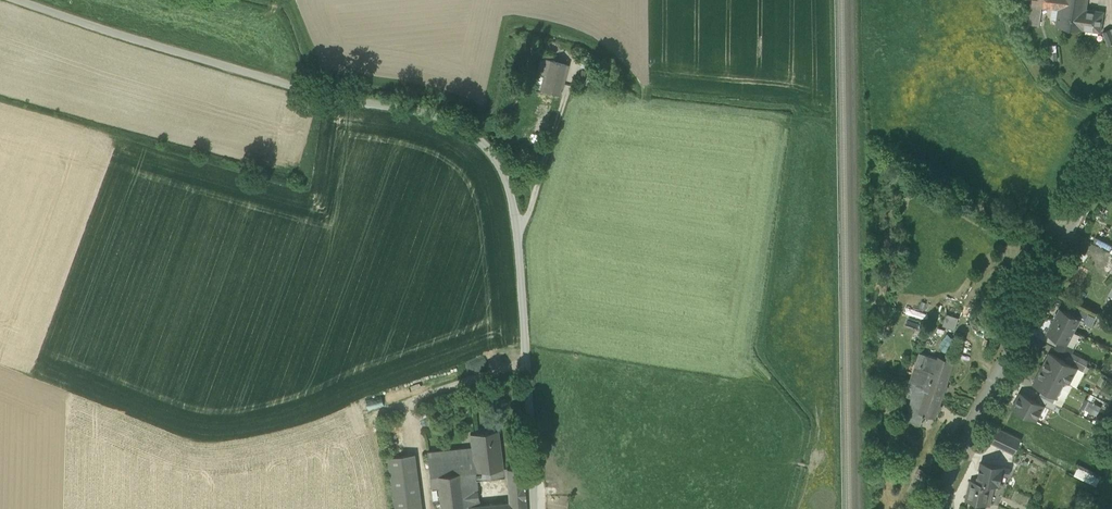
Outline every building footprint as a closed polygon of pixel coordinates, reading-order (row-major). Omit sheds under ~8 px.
[(1032,5),(1041,7),(1051,8),(1059,9),(1059,4),(1060,0),(1032,0),(1032,5)] [(1088,0),(1060,0),(1059,4),(1086,8),(1088,0)] [(1056,25),(1101,32),(1104,11),(1086,8),(1059,4),(1059,9),(1057,20),(1056,25)] [(1039,26),(1041,7),(1032,5),(1029,24),(1039,26)] [(1057,20),(1059,9),(1051,8),(1050,19),(1057,20)] [(1109,45),(1111,44),(1111,28),(1103,32),(1109,45)] [(542,58),(553,61),(555,55),(544,52),(542,58)] [(1057,52),(1050,53),(1050,61),(1058,61),(1057,52)] [(556,93),(559,94),(567,64),(553,61),(542,58),(541,57),(537,72),(545,74),(541,89),(556,93)] [(539,114),(546,114),(546,116),(550,116),(550,104),(539,104),(539,114)] [(535,279),(534,290),(546,291),(547,280),(535,279)] [(1080,319),(1084,321),(1089,312),(1078,306),(1073,315),(1080,319)] [(1060,308),(1053,320),(1073,331),(1080,319),(1073,315),(1060,308)] [(944,326),(953,329),(957,317),(948,315),(948,316),(944,326)] [(1067,343),(1073,331),(1053,320),(1047,333),(1060,340),(1067,343)] [(1056,349),(1068,355),(1069,356),(1074,347),(1067,343),(1060,340),(1056,349)] [(1050,353),(1042,368),(1065,380),(1065,381),(1068,383),(1077,367),(1065,361),(1050,353)] [(919,361),(910,386),(922,390),(924,387),(943,394),(949,377),(948,376),(952,363),(926,354),(923,362),(919,361)] [(1086,365),(1069,356),(1068,355),(1065,361),(1077,367),(1083,370),(1086,365)] [(1057,396),(1065,381),(1065,380),(1042,368),(1034,384),(1042,388),(1057,396)] [(914,398),(910,410),(923,414),(935,418),(943,394),(924,387),(922,390),(910,386),(907,396),(914,398)] [(1042,388),(1039,394),(1054,402),(1057,396),(1042,388)] [(1012,408),(1035,420),(1044,405),(1036,401),(1021,393),(1012,408)] [(1057,403),(1054,402),(1039,394),(1036,401),(1044,405),(1053,410),(1057,403)] [(920,424),(923,414),(910,410),(906,420),(920,424)] [(367,446),(376,445),(376,425),(375,425),(374,419),(366,419),(367,446)] [(991,442),(1014,453),(1021,440),(998,428),(991,442)] [(472,448),(475,471),(503,468),(498,430),(470,434),(472,448)] [(476,481),(475,471),(472,448),(467,449),(466,448),(427,453),(432,488),(438,487),(441,508),(526,508),(525,495),(508,497),(509,503),(480,505),(464,507),(461,482),(476,481)] [(394,508),(422,508),(414,454),(387,457),(394,508)] [(977,480),(977,481),(995,485),(1000,486),(1002,474),(1004,467),(981,462),(977,480)] [(1096,485),(1101,477),(1078,466),(1074,474),(1096,485)] [(507,468),(508,489),(524,488),(523,467),(507,468)] [(503,468),(475,471),(476,481),(477,481),(504,478),(503,468)] [(994,489),(995,485),(977,481),(971,480),(966,499),(987,504),(988,504),(991,489),(993,489),(994,489)] [(464,507),(480,505),(477,481),(476,481),(461,482),(464,507)] [(525,495),(524,488),(508,489),(508,497),(525,495)]
